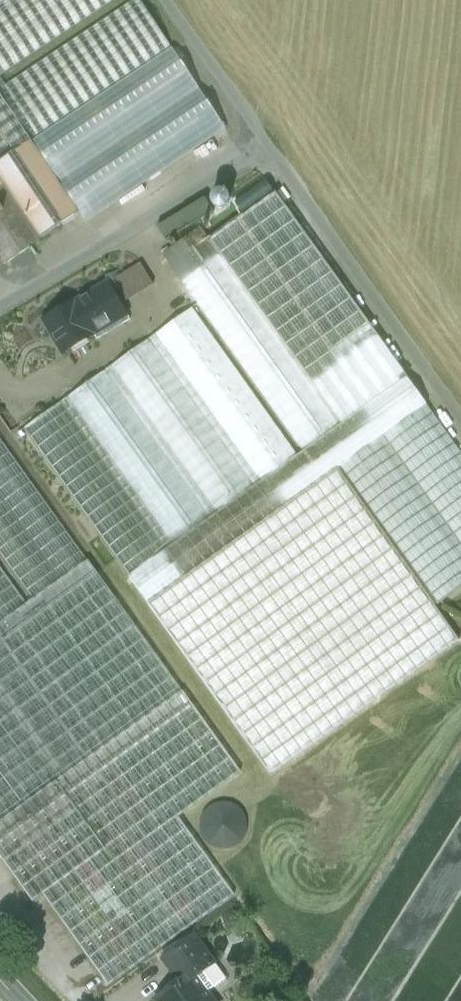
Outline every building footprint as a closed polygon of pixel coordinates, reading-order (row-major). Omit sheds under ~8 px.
[(4,82),(0,76),(0,96),(31,142),(171,49),(139,0),(132,0),(4,82)] [(117,0),(6,0),(0,4),(0,74),(117,0)] [(171,49),(31,142),(79,214),(78,214),(85,224),(226,130),(171,49)] [(0,132),(0,163),(14,153),(0,132)] [(31,142),(14,153),(0,163),(0,187),(2,185),(39,240),(61,226),(60,225),(78,214),(79,214),(31,142)] [(2,185),(0,187),(0,261),(3,266),(30,248),(29,247),(39,240),(2,185)] [(278,193),(209,242),(340,428),(409,380),(278,193)] [(205,199),(157,228),(166,243),(214,214),(205,199)] [(209,242),(200,229),(163,256),(302,454),(340,428),(209,242)] [(140,264),(116,280),(129,301),(154,285),(140,264)] [(116,280),(76,306),(90,326),(122,305),(129,301),(116,280)] [(76,304),(45,324),(67,357),(97,338),(97,337),(76,306),(76,304)] [(122,305),(90,326),(97,337),(97,338),(99,341),(132,320),(122,305)] [(299,457),(195,309),(156,336),(260,484),(299,457)] [(252,489),(148,342),(112,367),(216,515),(252,489)] [(208,521),(104,373),(65,400),(169,548),(208,521)] [(339,470),(428,407),(409,380),(340,428),(302,454),(299,457),(260,484),(252,489),(216,515),(208,521),(169,548),(165,551),(127,577),(146,605),(339,470)] [(165,551),(61,403),(23,430),(127,577),(165,551)] [(339,470),(435,607),(460,589),(460,454),(428,407),(339,470)] [(0,438),(0,555),(32,600),(88,561),(0,438)] [(339,470),(146,605),(266,775),(456,642),(433,609),(435,607),(339,470)] [(182,692),(88,561),(32,600),(27,604),(0,624),(0,823),(182,692)] [(0,566),(0,624),(27,604),(0,566)] [(0,823),(0,857),(33,903),(43,896),(108,986),(234,896),(178,818),(240,773),(182,692),(0,823)] [(210,805),(212,845),(242,844),(241,804),(210,805)] [(194,936),(162,960),(178,982),(192,973),(196,978),(215,964),(194,936)] [(155,1000),(206,1000),(202,996),(226,979),(215,964),(196,978),(192,973),(178,982),(155,1000)]
